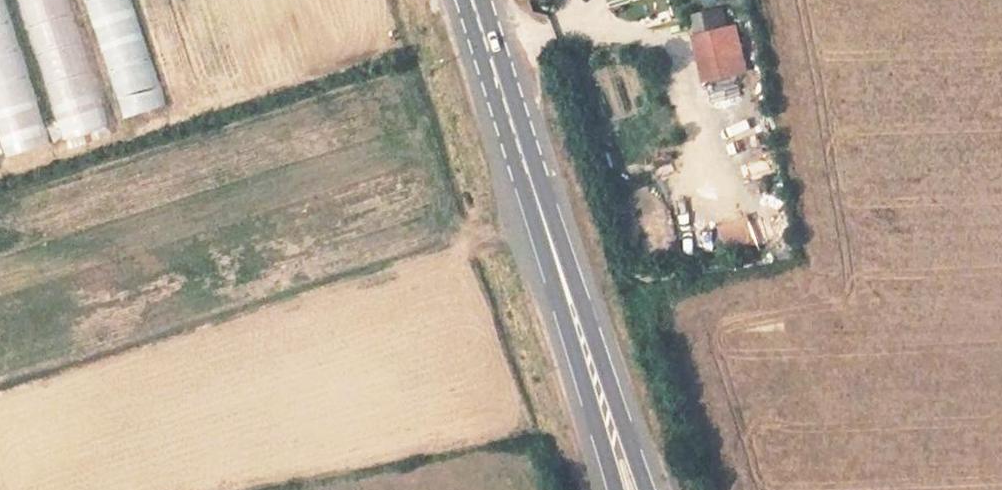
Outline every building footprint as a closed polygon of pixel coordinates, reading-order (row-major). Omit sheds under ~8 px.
[(3,167),(50,153),(4,0),(0,0),(0,157),(3,167)] [(66,0),(17,0),(56,142),(102,130),(66,0)] [(130,0),(82,0),(118,119),(161,107),(130,0)] [(722,7),(686,16),(701,85),(747,75),(735,23),(726,25),(722,7)] [(724,256),(756,244),(745,215),(713,227),(724,256)]
